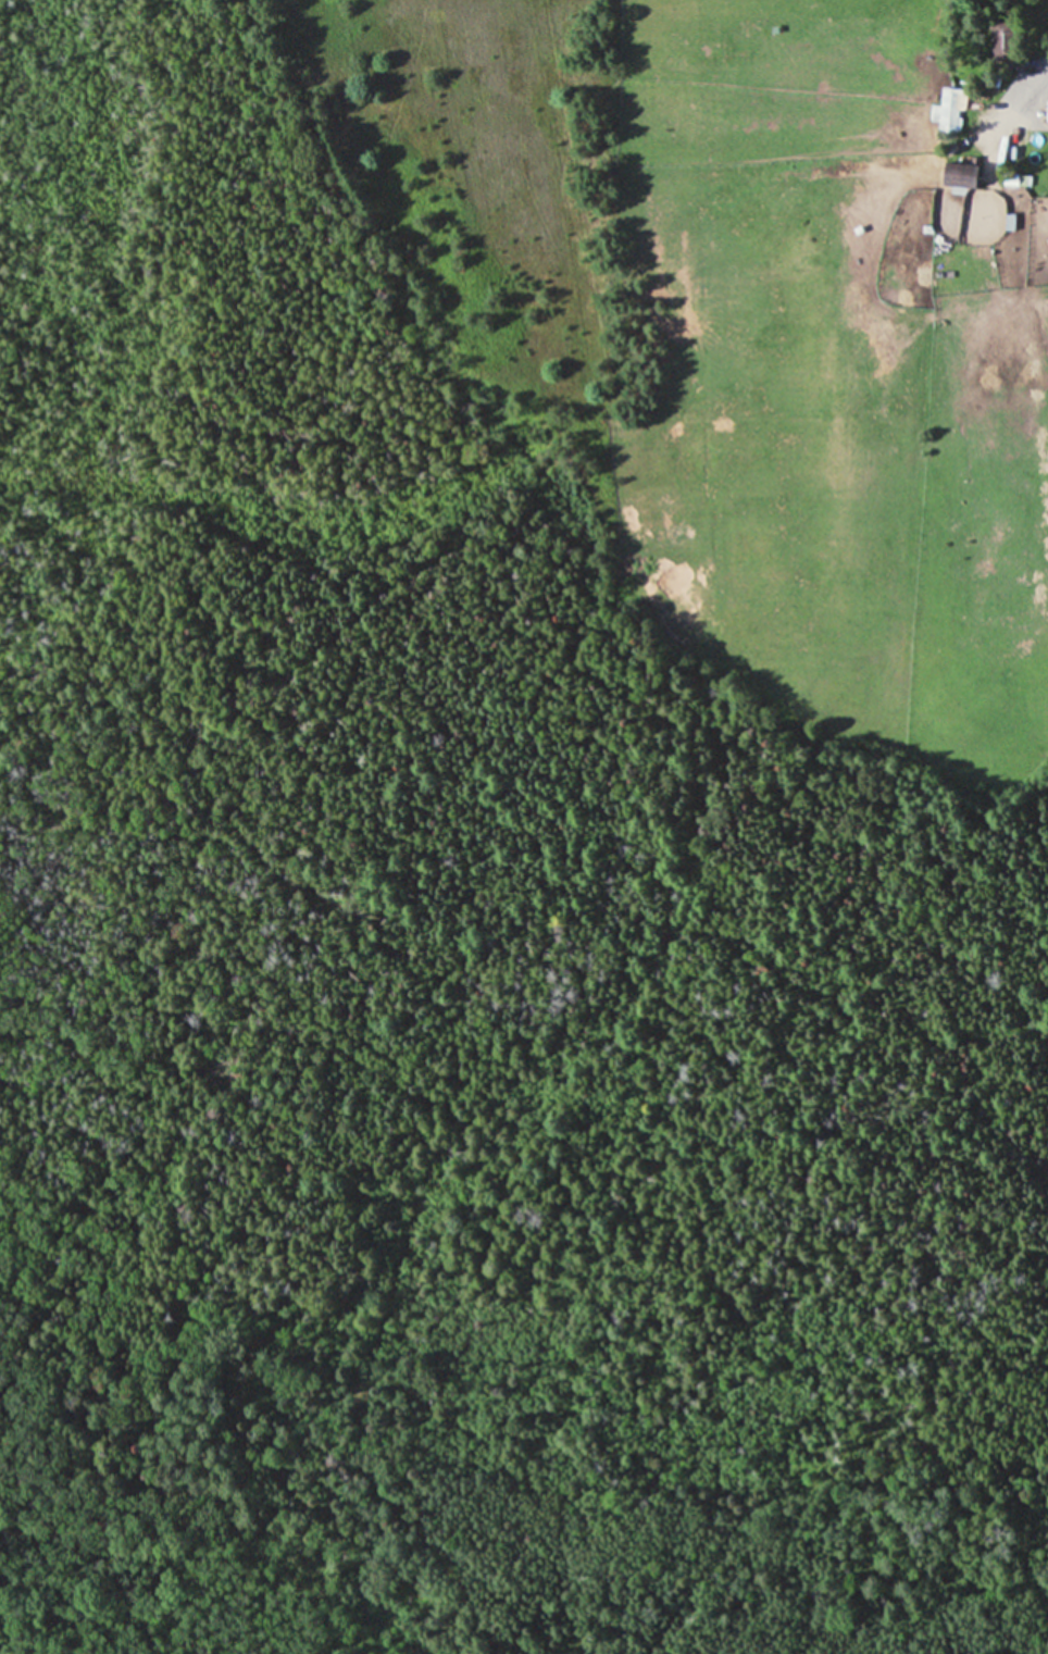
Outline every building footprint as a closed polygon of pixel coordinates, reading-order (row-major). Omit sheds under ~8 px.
[(986,57),(1010,57),(1010,21),(986,21),(986,57)] [(928,127),(955,128),(957,89),(938,89),(938,106),(929,106),(928,127)] [(971,192),(971,165),(940,164),(940,191),(971,192)]
